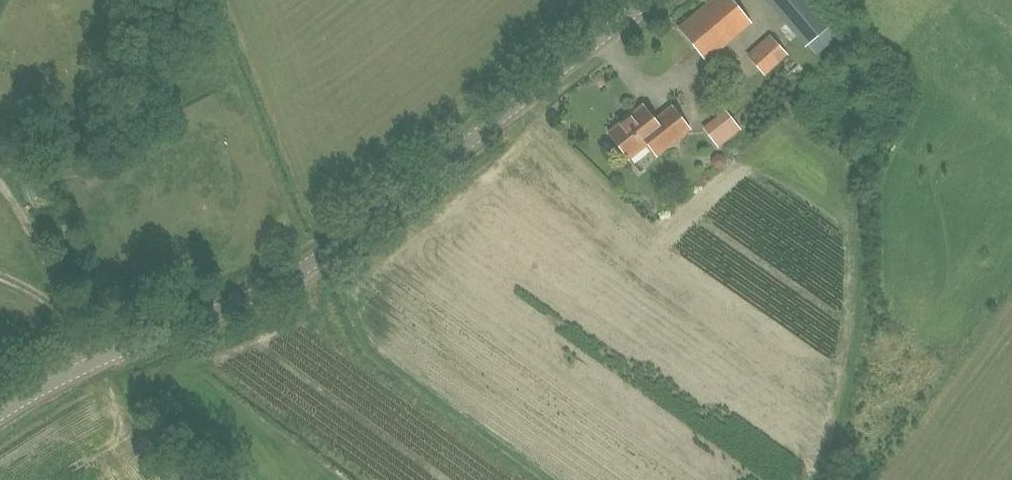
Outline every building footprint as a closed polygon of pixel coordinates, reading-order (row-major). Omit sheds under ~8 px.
[(679,28),(706,60),(750,23),(731,0),(713,0),(679,28)] [(830,25),(809,0),(767,0),(806,46),(808,45),(817,55),(840,35),(831,25),(830,25)] [(770,36),(748,56),(765,75),(787,55),(770,36)] [(643,106),(609,134),(629,158),(647,144),(656,155),(689,128),(673,108),(656,122),(643,106)] [(717,147),(742,131),(727,109),(702,125),(717,147)]
